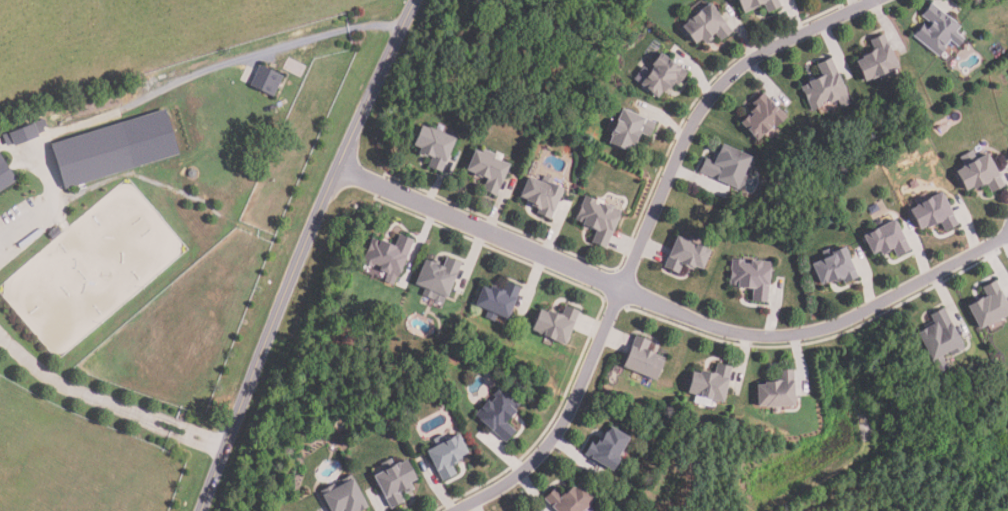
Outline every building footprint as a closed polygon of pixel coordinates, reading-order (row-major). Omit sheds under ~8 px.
[(739,10),(735,0),(776,0),(779,6),(766,13),(762,4),(743,13),(741,9),(739,10)] [(708,3),(730,32),(719,41),(713,33),(708,37),(710,39),(703,45),(699,39),(692,44),(679,27),(686,22),(685,21),(708,3)] [(964,39),(957,48),(947,40),(943,47),(948,51),(942,59),(912,37),(922,24),(928,28),(930,24),(920,16),(930,3),(960,24),(954,32),(964,39)] [(884,33),(899,68),(863,83),(855,62),(861,59),(860,56),(871,52),(870,50),(874,49),(870,39),(884,33)] [(685,73),(676,85),(672,83),(667,90),(664,88),(656,99),(638,85),(639,84),(632,79),(642,66),(647,69),(658,53),(685,73)] [(850,104),(840,108),(838,102),(830,106),(828,101),(822,104),(823,108),(811,113),(799,87),(821,77),(815,65),(830,58),(850,104)] [(273,97),(248,87),(257,65),(282,75),(273,97)] [(762,93),(784,117),(772,127),(771,126),(754,141),(738,123),(748,114),(747,113),(754,107),(750,103),(762,93)] [(163,109),(177,154),(63,190),(49,145),(163,109)] [(654,123),(649,137),(639,133),(631,153),(606,144),(620,109),(654,123)] [(43,118),(46,126),(42,127),(43,131),(36,134),(37,137),(12,147),(11,144),(5,146),(1,135),(43,118)] [(453,139),(439,175),(425,170),(429,159),(424,157),(423,159),(415,156),(417,149),(409,146),(417,125),(453,139)] [(753,159),(749,169),(745,167),(742,175),(746,177),(739,192),(714,181),(715,179),(698,172),(704,158),(710,160),(714,150),(718,151),(720,145),(753,159)] [(508,165),(495,198),(479,191),(483,181),(471,176),(472,174),(464,171),(473,150),(479,153),(481,148),(493,153),(491,158),(508,165)] [(1003,186),(990,193),(985,184),(973,191),(971,188),(964,192),(954,172),(961,169),(960,167),(977,159),(976,159),(987,153),(1003,186)] [(16,181),(0,191),(0,156),(16,181)] [(562,189),(548,221),(534,214),(536,210),(530,208),(531,205),(524,202),(525,200),(518,196),(526,177),(538,182),(541,175),(548,178),(545,185),(548,187),(549,183),(562,189)] [(957,226),(944,233),(939,224),(928,229),(926,226),(918,230),(908,211),(916,207),(915,206),(929,199),(929,201),(931,200),(930,198),(940,192),(957,226)] [(620,212),(605,249),(590,243),(595,232),(581,226),(582,225),(573,221),(584,195),(596,200),(594,203),(601,206),(602,204),(620,212)] [(879,210),(870,214),(867,208),(876,204),(879,210)] [(893,220),(909,250),(895,258),(891,250),(880,256),(877,251),(871,255),(861,237),(893,220)] [(63,233),(53,242),(48,235),(51,233),(49,231),(53,228),(54,230),(57,227),(63,233)] [(412,241),(391,287),(381,282),(384,275),(378,271),(379,268),(372,264),(370,269),(358,264),(371,236),(392,245),(397,234),(412,241)] [(700,271),(691,267),(689,270),(681,267),(677,276),(661,269),(673,236),(708,250),(700,271)] [(856,279),(842,285),(840,280),(827,286),(826,283),(818,286),(809,265),(833,255),(832,251),(843,247),(856,279)] [(459,264),(441,304),(421,295),(423,289),(412,284),(422,260),(440,268),(445,258),(459,264)] [(750,302),(751,290),(735,289),(735,286),(728,286),(730,259),(742,260),(742,264),(749,264),(749,261),(768,262),(766,303),(750,302)] [(995,281),(1007,308),(1007,315),(978,330),(966,307),(986,297),(981,288),(995,281)] [(519,288),(508,319),(496,315),(493,323),(483,319),(486,312),(473,307),(480,286),(489,290),(490,287),(502,292),(505,283),(519,288)] [(563,307),(577,313),(563,346),(530,332),(539,311),(547,314),(548,311),(560,316),(563,307)] [(929,316),(943,308),(965,349),(951,356),(948,352),(940,356),(947,369),(937,374),(916,333),(933,324),(929,316)] [(653,383),(620,368),(634,336),(647,341),(644,349),(664,358),(653,383)] [(685,394),(691,373),(698,375),(699,371),(711,374),(714,364),(730,369),(721,404),(685,394)] [(792,371),(793,408),(764,409),(764,408),(756,408),(755,386),(763,386),(762,383),(778,382),(777,371),(792,371)] [(519,405),(504,423),(514,432),(503,444),(473,418),(482,408),(480,406),(487,399),(489,401),(492,398),(491,396),(499,387),(519,405)] [(611,472),(581,455),(588,442),(592,444),(596,437),(599,439),(603,431),(606,433),(609,428),(627,438),(616,458),(618,459),(611,472)] [(440,483),(424,452),(456,436),(466,454),(459,458),(461,461),(451,466),(455,475),(440,483)] [(403,502),(389,509),(371,477),(383,471),(380,464),(389,459),(393,466),(397,464),(398,465),(404,462),(415,481),(407,485),(410,490),(402,495),(400,491),(397,493),(403,502)] [(366,508),(361,510),(327,510),(318,492),(350,476),(366,508)] [(593,500),(582,510),(551,510),(541,501),(550,492),(556,498),(562,491),(564,493),(570,487),(572,489),(578,484),(593,500)]
